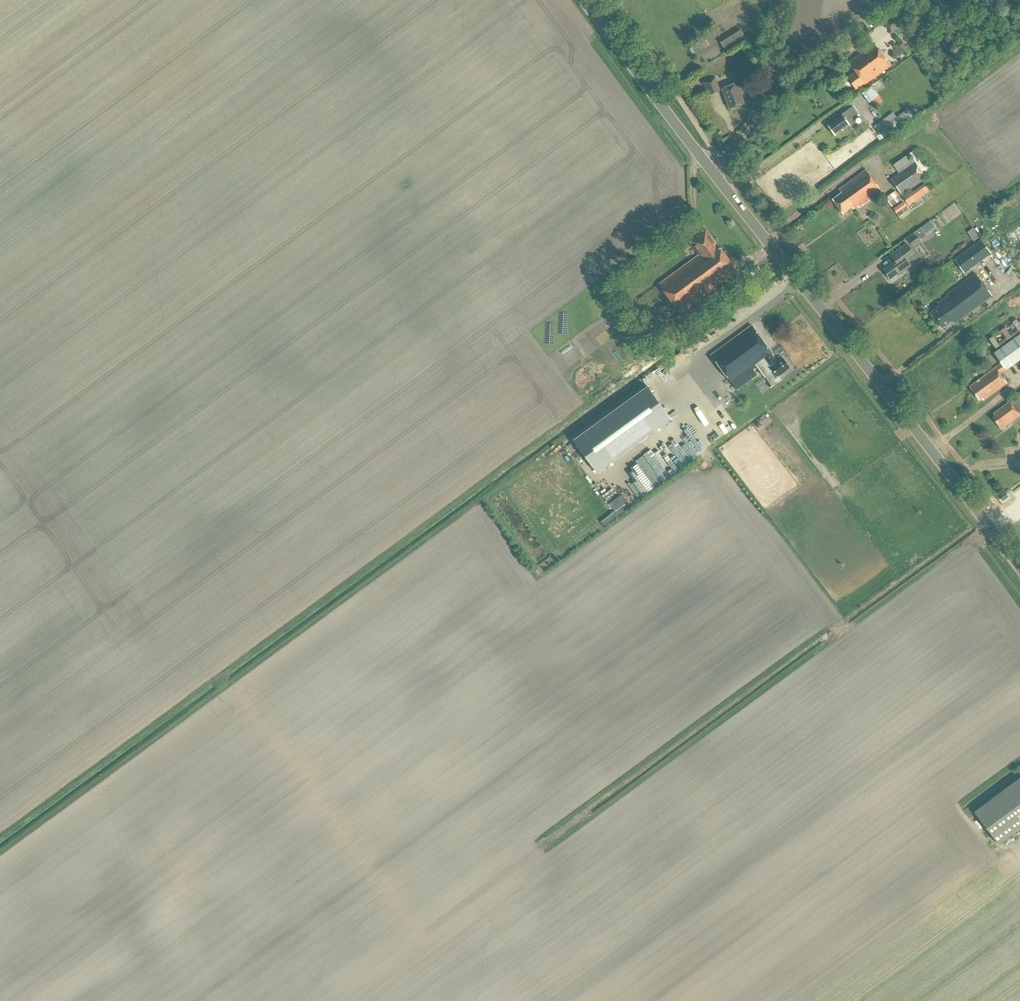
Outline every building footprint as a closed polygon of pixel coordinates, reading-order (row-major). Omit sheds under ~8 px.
[(740,30),(737,23),(718,31),(721,39),(740,30)] [(725,50),(745,38),(742,33),(722,45),(725,50)] [(845,52),(860,42),(855,35),(840,46),(845,52)] [(916,46),(922,42),(918,37),(912,41),(916,46)] [(904,52),(907,57),(911,54),(903,43),(899,46),(900,47),(904,52)] [(889,67),(873,44),(849,62),(856,71),(847,77),(857,90),(889,67)] [(704,83),(708,95),(721,91),(717,78),(704,83)] [(743,97),(738,83),(722,88),(729,108),(744,103),(742,99),(743,97)] [(873,86),(864,92),(875,107),(883,100),(873,86)] [(858,113),(853,106),(828,125),(836,136),(850,126),(851,126),(856,123),(852,117),(858,113)] [(877,131),(883,139),(897,128),(891,120),(877,131)] [(927,178),(926,177),(909,154),(893,165),(899,172),(891,178),(902,195),(927,178)] [(859,208),(881,192),(866,170),(839,189),(842,193),(833,199),(843,213),(853,206),(854,209),(858,206),(859,208)] [(915,205),(930,194),(922,183),(907,194),(915,205)] [(892,206),(901,200),(895,191),(886,198),(892,206)] [(896,213),(906,207),(903,202),(893,209),(896,213)] [(930,220),(921,227),(926,234),(936,227),(930,220)] [(968,231),(973,240),(979,236),(974,227),(968,231)] [(680,312),(736,273),(715,242),(714,243),(706,230),(690,242),(700,255),(659,284),(680,312)] [(914,235),(908,241),(914,247),(921,241),(914,235)] [(982,239),(955,259),(965,273),(991,253),(988,248),(994,244),(987,235),(982,239)] [(909,263),(914,259),(911,254),(913,252),(907,244),(891,255),(895,261),(883,270),(890,279),(897,274),(898,275),(911,266),(909,263)] [(992,297),(975,273),(947,294),(948,296),(938,303),(939,305),(930,312),(942,328),(952,321),(954,324),(992,297)] [(645,307),(636,296),(627,303),(637,314),(645,307)] [(1019,334),(1019,320),(1019,319),(1001,332),(1005,337),(999,341),(1003,346),(1019,334)] [(753,369),(765,361),(766,362),(760,367),(766,376),(774,371),(778,377),(790,368),(783,358),(777,362),(772,355),(773,355),(752,326),(711,355),(737,390),(757,375),(753,369)] [(980,400),(983,398),(984,399),(1007,383),(1003,378),(1001,374),(1019,361),(1019,334),(994,353),(1001,363),(995,368),(970,387),(980,400)] [(598,473),(672,419),(648,387),(574,440),(598,473)] [(1017,396),(1018,397),(1011,403),(1010,402),(994,413),(996,416),(993,418),(1001,428),(1019,415),(1019,413),(1019,412),(1019,394),(1017,396)] [(974,813),(999,846),(1019,830),(1019,779),(974,813)]
